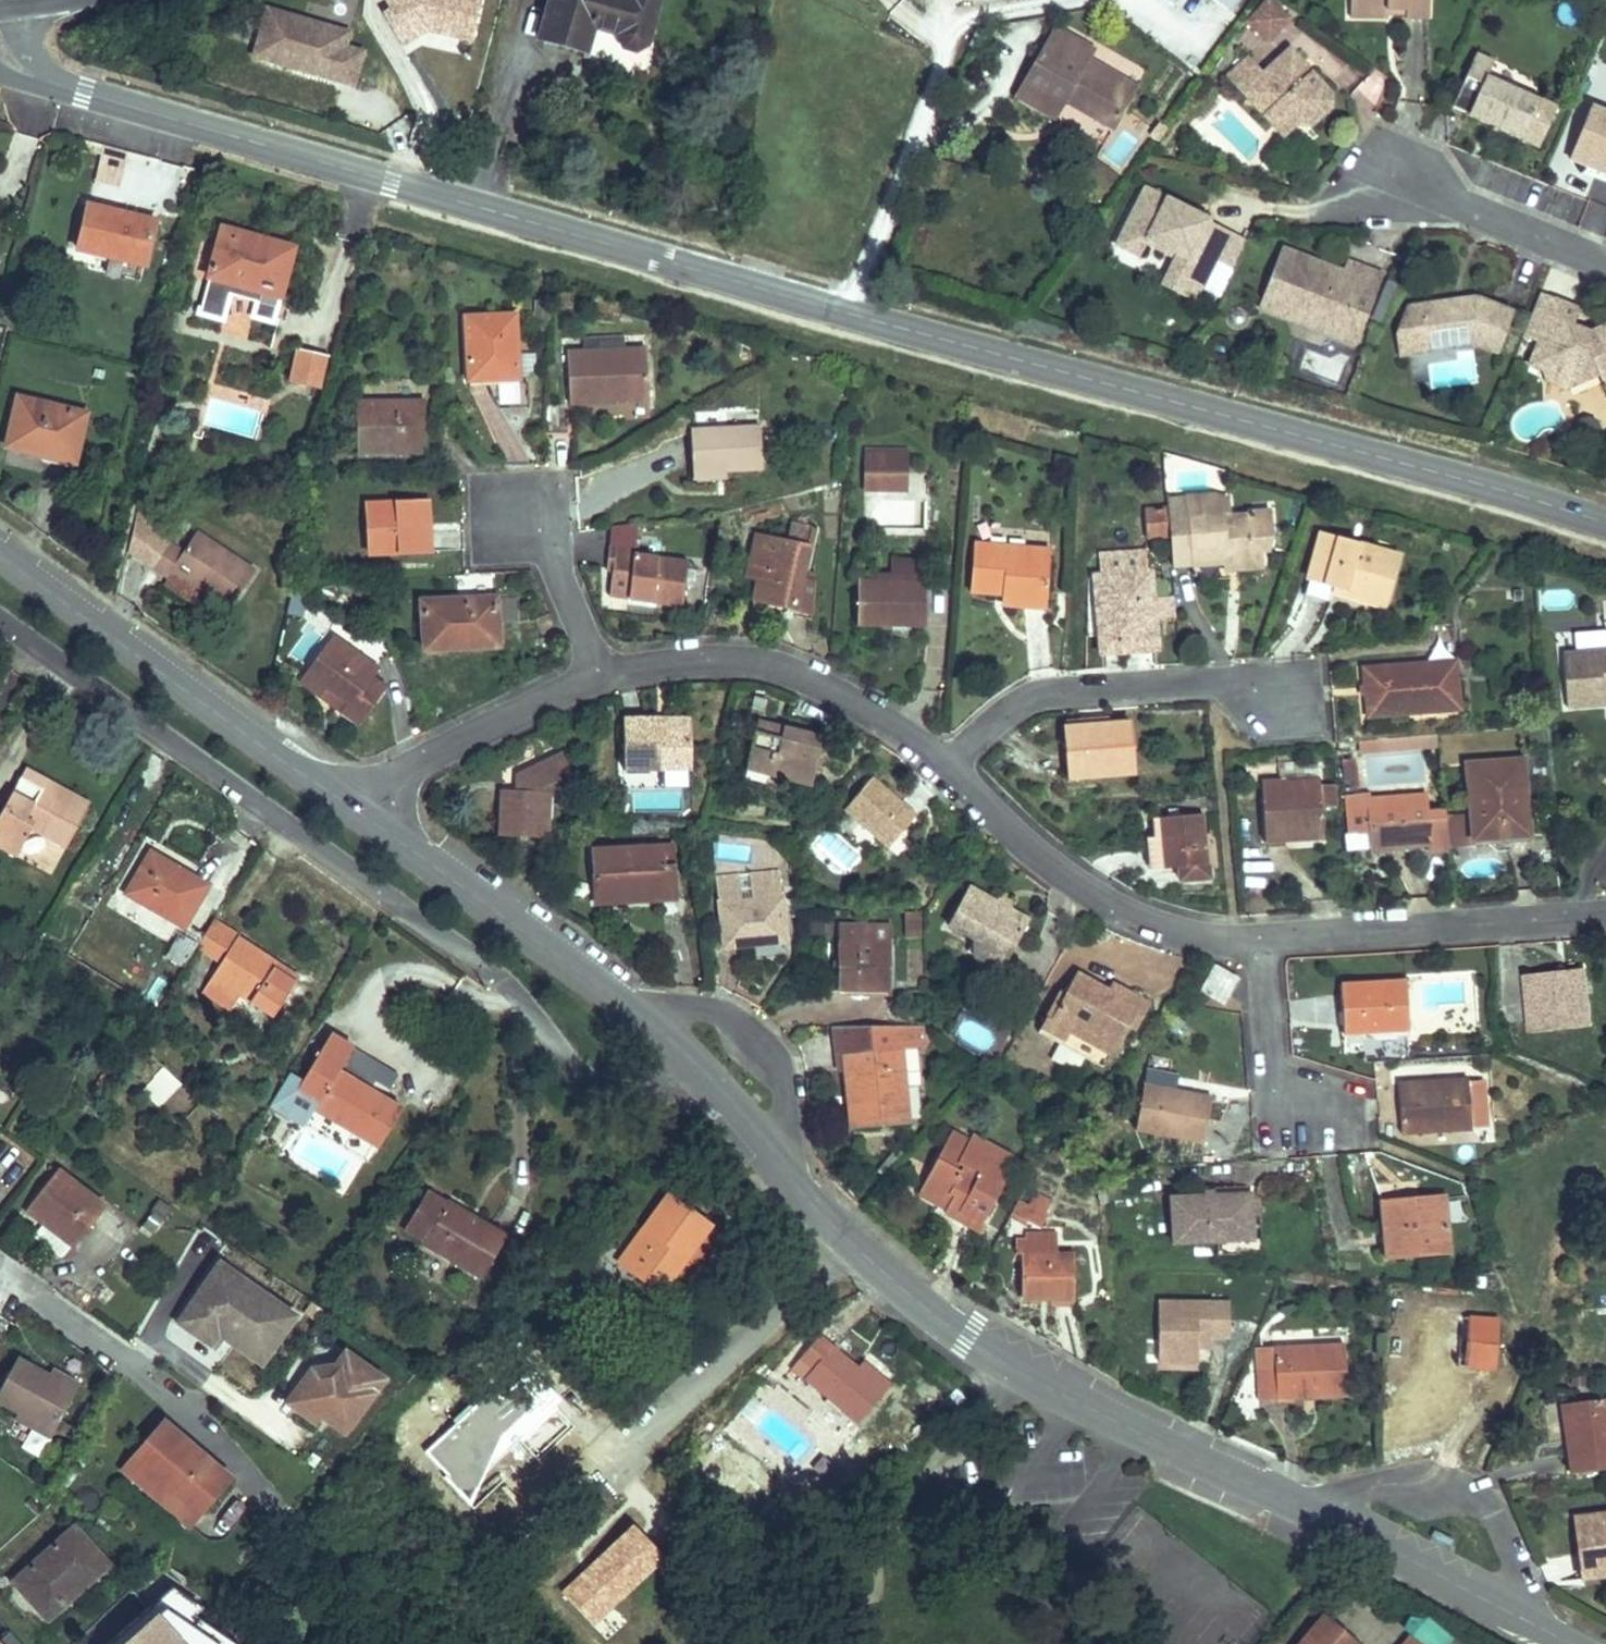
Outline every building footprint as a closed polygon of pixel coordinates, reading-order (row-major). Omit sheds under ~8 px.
[(389,45),(473,50),(477,0),(392,0),(389,45)] [(586,45),(591,30),(641,46),(635,67),(649,71),(658,40),(652,38),(663,0),(553,0),(544,31),(586,45)] [(1232,13),(1240,0),(1213,0),(1232,13)] [(1292,19),(1273,0),(1264,0),(1242,22),(1266,46),(1292,19)] [(365,49),(348,44),(352,28),(263,7),(249,62),(355,88),(365,49)] [(1022,21),(982,82),(1015,107),(1028,89),(1073,117),(1085,98),(1072,91),(1083,74),(1052,54),(1059,45),(1022,21)] [(641,46),(591,30),(586,45),(584,50),(635,67),(641,46)] [(1212,52),(1195,71),(1240,115),(1258,97),(1273,111),(1288,112),(1301,100),(1299,79),(1256,39),(1228,66),(1212,52)] [(1450,97),(1447,104),(1499,124),(1515,85),(1462,65),(1467,51),(1452,44),(1443,67),(1459,74),(1450,97)] [(1097,85),(1083,74),(1072,91),(1085,98),(1097,85)] [(1517,131),(1532,92),(1515,85),(1499,124),(1517,131)] [(1604,108),(1572,92),(1549,145),(1589,164),(1593,155),(1605,160),(1605,104),(1604,108)] [(1258,97),(1240,115),(1252,130),(1273,111),(1258,97)] [(1589,164),(1605,170),(1605,160),(1593,155),(1589,164)] [(1211,219),(1121,175),(1094,230),(1117,241),(1124,228),(1154,243),(1147,256),(1167,266),(1184,274),(1194,252),(1211,219)] [(153,193),(81,181),(70,227),(142,241),(153,193)] [(291,228),(220,212),(204,293),(226,298),(232,273),(258,277),(251,300),(274,307),(291,228)] [(1226,226),(1211,219),(1194,252),(1209,260),(1226,226)] [(1328,332),(1355,266),(1334,257),(1325,279),(1292,266),(1287,251),(1256,238),(1234,294),(1263,306),(1276,299),(1305,309),(1309,324),(1328,332)] [(1315,263),(1287,251),(1292,266),(1325,279),(1334,257),(1319,250),(1315,263)] [(1167,266),(1147,256),(1140,271),(1160,281),(1167,266)] [(1450,283),(1392,295),(1398,326),(1444,317),(1446,326),(1470,339),(1489,302),(1450,283)] [(1500,323),(1521,332),(1510,354),(1527,362),(1529,371),(1546,377),(1579,365),(1587,388),(1605,380),(1605,336),(1602,327),(1583,320),(1564,327),(1547,320),(1555,300),(1514,289),(1500,323)] [(511,301),(459,298),(459,359),(483,359),(483,368),(509,369),(511,301)] [(1276,299),(1263,306),(1309,324),(1305,309),(1276,299)] [(1444,317),(1398,326),(1401,336),(1446,326),(1444,317)] [(574,338),(556,338),(557,389),(637,389),(638,337),(617,336),(616,320),(574,320),(574,338)] [(308,374),(318,343),(288,333),(277,366),(308,374)] [(305,386),(308,374),(277,366),(273,379),(305,386)] [(4,382),(0,411),(0,435),(70,446),(77,394),(4,382)] [(410,390),(348,388),(346,445),(410,446),(410,390)] [(758,416),(681,413),(679,454),(717,456),(756,457),(758,416)] [(891,437),(849,435),(848,472),(865,473),(865,459),(890,460),(891,437)] [(717,456),(679,454),(677,469),(716,471),(717,456)] [(890,460),(865,459),(865,473),(865,476),(889,476),(890,460)] [(1217,498),(1207,486),(1152,488),(1155,550),(1218,547),(1218,556),(1249,555),(1248,533),(1263,532),(1262,496),(1238,497),(1217,498)] [(1238,487),(1238,497),(1262,496),(1261,486),(1238,487)] [(419,493),(358,496),(360,544),(420,542),(419,493)] [(765,531),(739,527),(728,580),(745,583),(743,591),(801,602),(809,561),(791,557),(798,510),(772,504),(765,531)] [(179,540),(166,528),(143,555),(158,570),(168,558),(202,585),(222,602),(252,563),(197,520),(179,540)] [(1381,548),(1307,527),(1293,573),(1324,581),(1326,593),(1365,603),(1381,548)] [(677,549),(628,545),(629,533),(606,532),(600,587),(673,596),(677,549)] [(1039,539),(964,532),(960,583),(984,584),(1035,586),(1039,539)] [(916,547),(880,543),(880,561),(859,560),(859,566),(841,565),(838,609),(913,612),(916,547)] [(1135,596),(1131,566),(1128,566),(1125,544),(1074,550),(1085,650),(1140,643),(1137,614),(1135,596)] [(168,558),(158,570),(156,579),(187,603),(202,585),(168,558)] [(487,574),(413,585),(424,638),(495,624),(487,574)] [(1035,586),(984,584),(983,601),(1036,603),(1035,586)] [(801,602),(743,591),(740,608),(798,620),(801,602)] [(1153,612),(1151,594),(1135,596),(1137,614),(1153,612)] [(367,656),(321,627),(295,671),(312,684),(318,676),(345,691),(340,700),(355,709),(376,673),(365,667),(367,656)] [(1605,688),(1605,631),(1587,631),(1588,653),(1543,655),(1545,710),(1580,707),(1579,691),(1605,688)] [(1443,651),(1353,657),(1356,704),(1446,697),(1443,651)] [(1579,691),(1580,707),(1605,705),(1605,688),(1579,691)] [(661,711),(628,710),(627,761),(693,762),(694,727),(660,726),(661,711)] [(694,712),(661,711),(660,726),(694,727),(694,712)] [(747,711),(744,731),(777,736),(794,718),(747,711)] [(744,731),(739,757),(817,772),(826,723),(794,718),(777,736),(744,731)] [(1116,723),(1052,725),(1056,780),(1117,778),(1116,723)] [(1417,725),(1337,730),(1338,748),(1418,743),(1417,725)] [(502,775),(499,821),(545,825),(547,788),(567,775),(567,769),(573,765),(562,741),(521,763),(519,776),(502,775)] [(1332,754),(1320,755),(1322,776),(1334,774),(1332,754)] [(1513,754),(1452,756),(1458,838),(1486,837),(1486,823),(1515,822),(1513,754)] [(90,804),(26,768),(18,782),(51,801),(54,795),(86,811),(90,804)] [(919,815),(875,777),(849,806),(888,843),(919,815)] [(18,782),(0,817),(0,847),(18,856),(32,830),(66,848),(86,811),(54,795),(51,801),(18,782)] [(1339,790),(1342,827),(1354,826),(1355,843),(1407,839),(1407,846),(1425,844),(1422,808),(1406,808),(1405,790),(1354,794),(1354,789),(1339,790)] [(1297,793),(1241,794),(1242,847),(1300,846),(1297,793)] [(1186,821),(1140,821),(1140,873),(1160,873),(1186,873),(1186,838),(1186,821)] [(658,840),(590,840),(587,886),(623,888),(624,894),(673,896),(674,852),(658,851),(658,840)] [(207,883),(149,849),(126,889),(184,925),(207,883)] [(749,894),(781,895),(781,867),(749,867),(749,894)] [(1186,873),(1160,873),(1160,890),(1186,889),(1186,873)] [(1020,928),(970,889),(947,922),(969,939),(962,948),(991,969),(1020,928)] [(749,894),(725,894),(724,936),(780,936),(781,895),(749,894)] [(882,918),(827,919),(829,991),(884,990),(882,918)] [(275,959),(220,924),(205,949),(223,960),(205,989),(234,1007),(243,993),(277,1015),(297,985),(270,967),(275,959)] [(303,977),(275,959),(270,967),(297,985),(303,977)] [(1561,965),(1502,967),(1504,1035),(1564,1032),(1561,965)] [(1106,1001),(1054,975),(1020,1041),(1044,1051),(1033,1072),(1061,1086),(1071,1066),(1085,1075),(1109,1030),(1119,1035),(1135,1003),(1112,990),(1106,1001)] [(1388,980),(1320,981),(1319,1022),(1389,1022),(1388,980)] [(390,1084),(344,1056),(359,1031),(336,1017),(305,1067),(302,1073),(325,1087),(320,1096),(384,1135),(408,1096),(390,1084)] [(917,1021),(846,1024),(844,1129),(897,1128),(896,1053),(920,1052),(935,1038),(917,1021)] [(405,1059),(359,1031),(344,1056),(390,1084),(405,1059)] [(325,1087),(302,1073),(305,1067),(295,1061),(277,1092),(374,1151),(384,1135),(320,1096),(325,1087)] [(1379,1074),(1380,1126),(1456,1123),(1455,1073),(1420,1074),(1419,1082),(1401,1083),(1400,1073),(1379,1074)] [(1204,1087),(1127,1079),(1120,1132),(1197,1141),(1204,1087)] [(946,1131),(929,1158),(960,1173),(975,1144),(946,1131)] [(960,1173),(929,1158),(909,1195),(951,1220),(957,1212),(970,1221),(994,1180),(995,1156),(975,1144),(960,1173)] [(103,1207),(60,1173),(28,1214),(44,1226),(34,1239),(60,1259),(64,1258),(103,1207)] [(425,1228),(423,1234),(477,1271),(508,1229),(484,1213),(480,1219),(461,1206),(466,1198),(433,1178),(406,1214),(425,1228)] [(1233,1187),(1155,1192),(1160,1245),(1202,1243),(1207,1242),(1237,1217),(1233,1187)] [(668,1193),(625,1250),(637,1260),(632,1268),(653,1284),(667,1265),(676,1272),(687,1257),(704,1270),(725,1242),(710,1232),(713,1227),(668,1193)] [(1438,1196),(1369,1197),(1369,1255),(1439,1255),(1438,1196)] [(1207,1242),(1202,1243),(1203,1256),(1255,1253),(1253,1215),(1237,1217),(1207,1242)] [(1048,1230),(1012,1229),(1012,1299),(1048,1300),(1047,1313),(1070,1313),(1071,1251),(1048,1251),(1048,1230)] [(637,1260),(625,1250),(619,1260),(632,1268),(637,1260)] [(687,1257),(676,1272),(692,1285),(704,1270),(687,1257)] [(298,1315),(221,1262),(179,1323),(213,1346),(221,1334),(230,1321),(243,1330),(238,1337),(268,1358),(298,1315)] [(667,1265),(653,1284),(663,1293),(676,1272),(667,1265)] [(1222,1295),(1153,1296),(1153,1358),(1199,1358),(1199,1343),(1211,1343),(1212,1335),(1221,1336),(1222,1295)] [(1493,1302),(1413,1298),(1410,1340),(1449,1342),(1448,1355),(1490,1357),(1493,1302)] [(243,1330),(230,1321),(221,1334),(264,1364),(268,1358),(238,1337),(243,1330)] [(1342,1339),(1268,1340),(1267,1367),(1253,1367),(1252,1396),(1289,1396),(1289,1388),(1343,1391),(1342,1339)] [(845,1380),(808,1346),(790,1366),(802,1377),(792,1388),(844,1437),(873,1405),(845,1380)] [(343,1434),(382,1379),(343,1352),(332,1367),(336,1369),(325,1385),(318,1381),(311,1382),(297,1402),(320,1418),(343,1434)] [(1199,1358),(1153,1358),(1153,1373),(1198,1374),(1199,1358)] [(18,1362),(0,1395),(0,1403),(23,1416),(59,1434),(80,1394),(53,1380),(18,1362)] [(802,1377),(790,1366),(779,1377),(792,1388),(802,1377)] [(297,1402),(311,1382),(318,1381),(325,1385),(336,1369),(332,1367),(309,1370),(285,1404),(315,1425),(320,1418),(297,1402)] [(57,1372),(53,1380),(80,1394),(84,1386),(57,1372)] [(851,1373),(845,1380),(873,1405),(879,1399),(851,1373)] [(1603,1390),(1549,1393),(1550,1416),(1560,1416),(1565,1471),(1605,1469),(1605,1427),(1603,1390)] [(23,1416),(18,1426),(53,1445),(59,1434),(23,1416)] [(230,1481),(164,1425),(131,1463),(165,1492),(168,1489),(200,1515),(230,1481)] [(131,1463),(124,1472),(188,1527),(200,1515),(168,1489),(165,1492),(131,1463)] [(1563,1517),(1567,1575),(1605,1574),(1605,1568),(1605,1553),(1605,1513),(1563,1517)] [(70,1529),(10,1583),(45,1622),(104,1568),(70,1529)] [(170,1590),(110,1643),(232,1643),(193,1618),(201,1611),(170,1590)] [(1324,1615),(1299,1643),(1359,1643),(1324,1615)]
